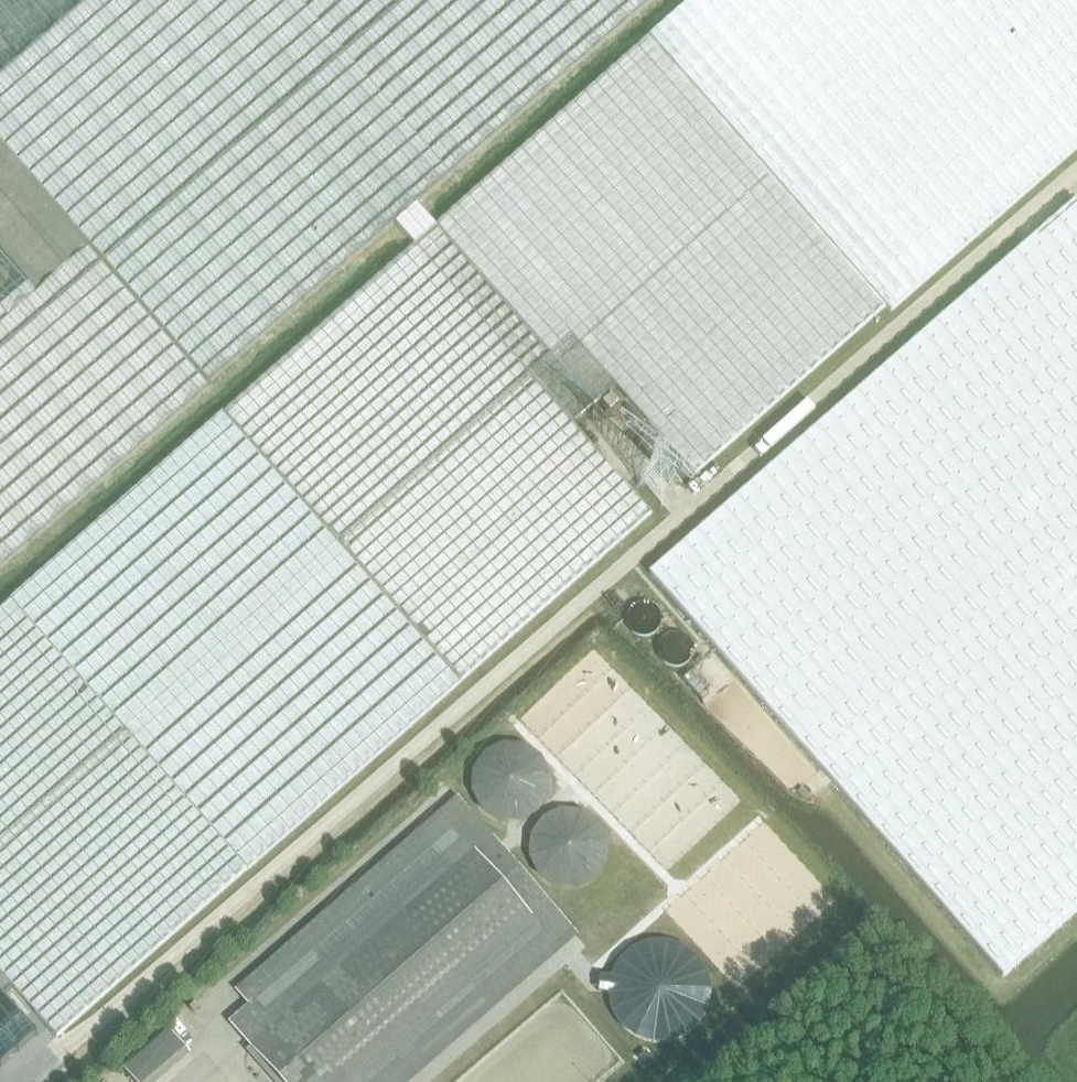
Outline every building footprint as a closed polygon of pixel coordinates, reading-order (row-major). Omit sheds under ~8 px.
[(6,999),(17,990),(61,1040),(251,870),(652,514),(620,478),(570,424),(612,387),(692,476),(1076,142),(1076,0),(695,0),(438,226),(414,198),(392,218),(416,246),(151,478),(13,600),(0,611),(0,992),(6,999)] [(96,478),(392,218),(414,198),(639,0),(0,0),(0,563),(96,478)] [(650,573),(927,889),(1003,976),(1076,912),(1076,199),(927,330),(758,478),(650,573)] [(446,818),(244,993),(255,1006),(234,1023),(285,1081),(407,1081),(580,932),(466,801),(446,818)] [(0,999),(0,1055),(29,1026),(4,1001),(1,998),(0,999)] [(126,1069),(137,1081),(151,1081),(187,1051),(169,1032),(126,1069)]
